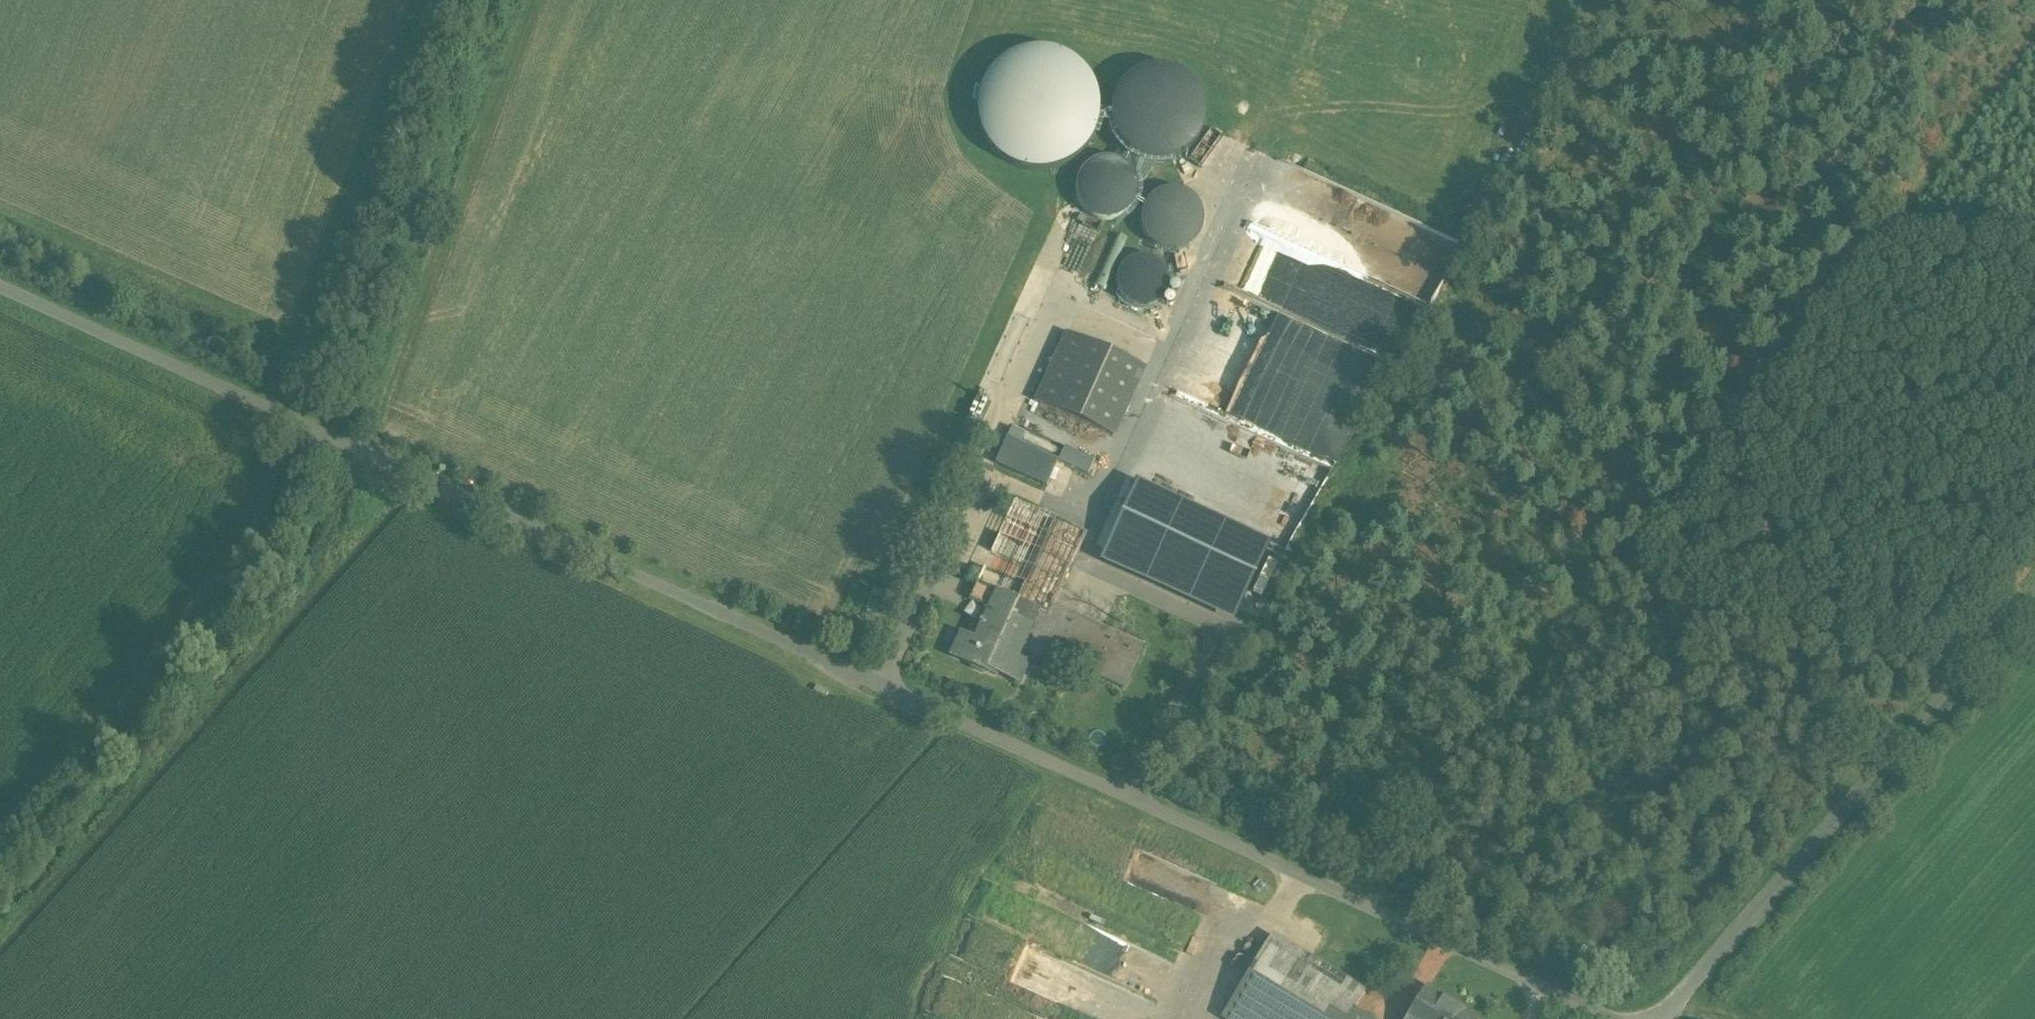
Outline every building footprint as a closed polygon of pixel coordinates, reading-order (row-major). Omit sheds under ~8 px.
[(982,81),(976,100),(977,119),(982,137),(993,152),(1009,163),(1027,169),(1048,169),(1068,162),(1084,149),(1095,131),(1099,110),(1096,89),(1085,70),(1069,56),(1050,49),(1029,48),(1008,55),(993,66),(982,81)] [(1188,78),(1175,69),(1160,66),(1146,67),(1132,73),(1122,83),(1114,96),(1111,110),(1113,124),(1119,138),(1129,148),(1142,155),(1157,158),(1173,156),(1187,148),(1197,136),(1203,121),(1203,105),(1198,90),(1188,78)] [(1137,198),(1139,186),(1136,174),(1129,164),(1119,158),(1107,156),(1095,158),(1085,165),(1078,176),(1076,188),(1079,199),(1086,209),(1096,216),(1108,218),(1120,216),(1130,209),(1137,198)] [(1202,229),(1204,217),(1202,205),(1195,195),(1185,189),(1172,187),(1161,189),(1151,196),(1144,207),(1142,219),(1144,230),(1151,241),(1162,247),(1174,249),(1186,247),(1196,240),(1202,229)] [(1116,238),(1095,284),(1105,288),(1126,242),(1116,238)] [(1167,289),(1169,279),(1167,270),(1161,261),(1153,256),(1143,254),(1133,256),(1124,262),(1119,270),(1117,280),(1119,290),(1125,299),(1134,304),(1144,306),(1153,304),(1162,298),(1167,289)] [(1145,368),(1067,332),(1036,400),(1114,436),(1145,368)] [(1059,460),(1008,436),(996,462),(1047,485),(1059,460)] [(1074,482),(1074,479),(1074,476),(1072,473),(1070,472),(1067,471),(1064,472),(1061,474),(1060,476),(1059,479),(1060,482),(1061,484),(1064,486),(1067,487),(1070,486),(1072,484),(1074,482)] [(1250,553),(1121,493),(1099,540),(1228,600),(1250,553)] [(1085,532),(1015,501),(984,567),(1005,576),(1003,581),(1045,600),(1052,603),(1085,532)] [(984,567),(969,599),(990,609),(1003,581),(1005,576),(984,567)] [(1045,600),(1003,581),(990,609),(975,640),(962,635),(953,655),(970,663),(972,667),(983,672),(987,670),(996,674),(1019,681),(1027,664),(1017,659),(1021,650),(1045,600)] [(1052,603),(1045,600),(1021,650),(1055,666),(1058,658),(1125,688),(1145,646),(1052,603)] [(1303,954),(1272,936),(1222,1017),(1226,1018),(1362,1018),(1364,1016),(1365,991),(1303,954)] [(1438,995),(1424,1018),(1478,1018),(1438,995)]
